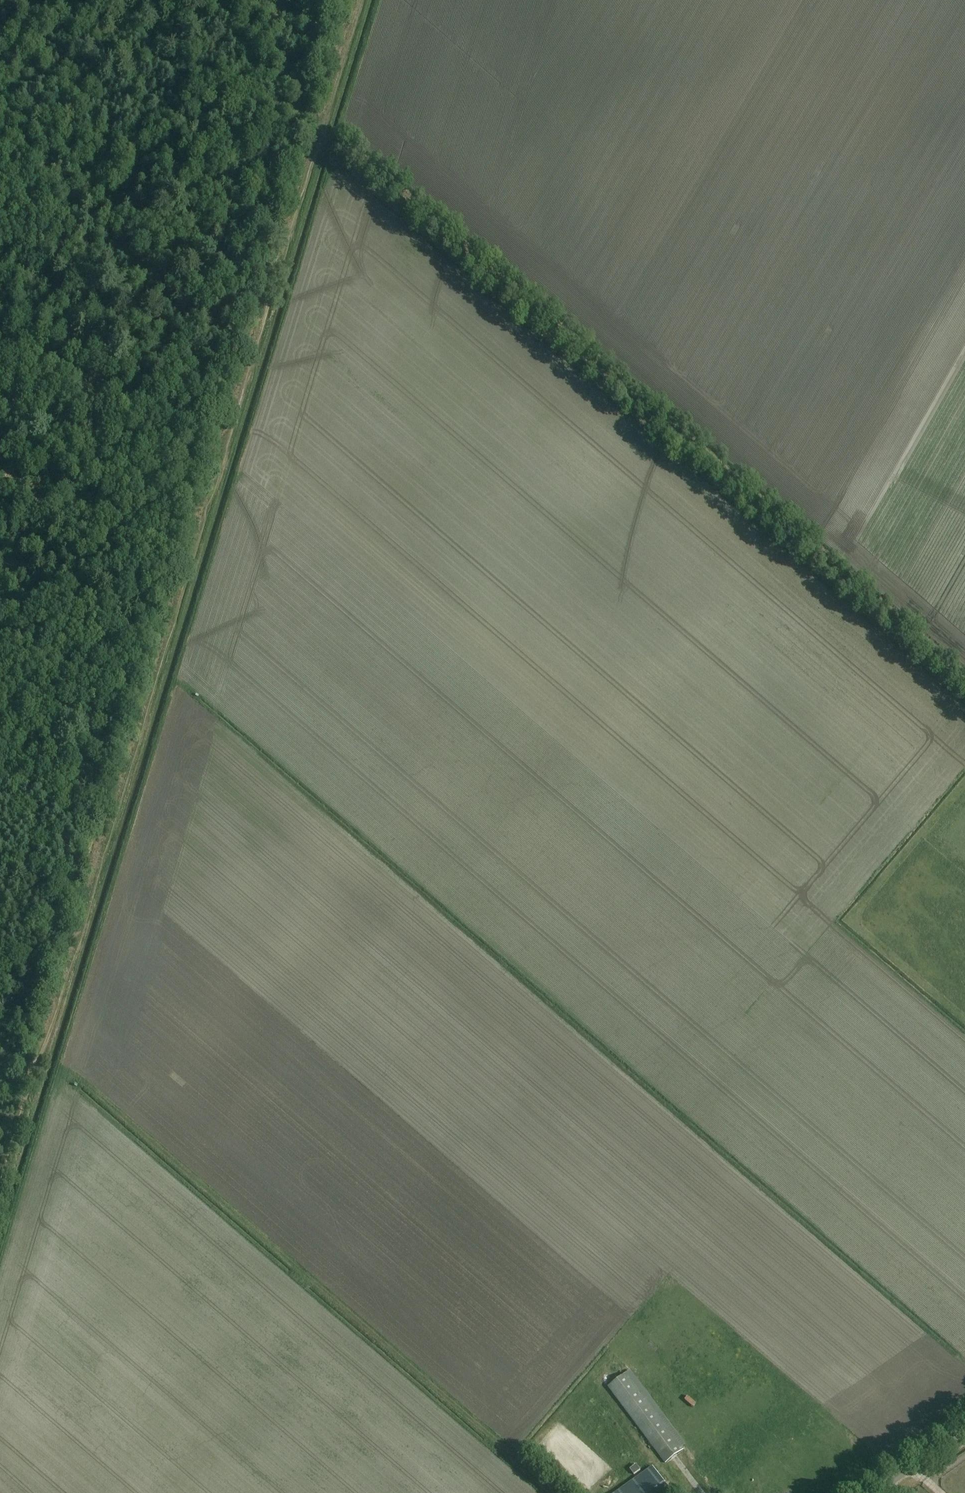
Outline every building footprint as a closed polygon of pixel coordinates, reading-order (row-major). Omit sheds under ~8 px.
[(666,1463),(672,1459),(676,1456),(685,1449),(628,1373),(609,1387),(666,1463)] [(507,1399),(511,1402),(518,1393),(515,1390),(507,1399)] [(562,1432),(544,1450),(549,1455),(567,1438),(562,1432)] [(671,1491),(653,1466),(615,1492),(668,1492),(671,1491)]
